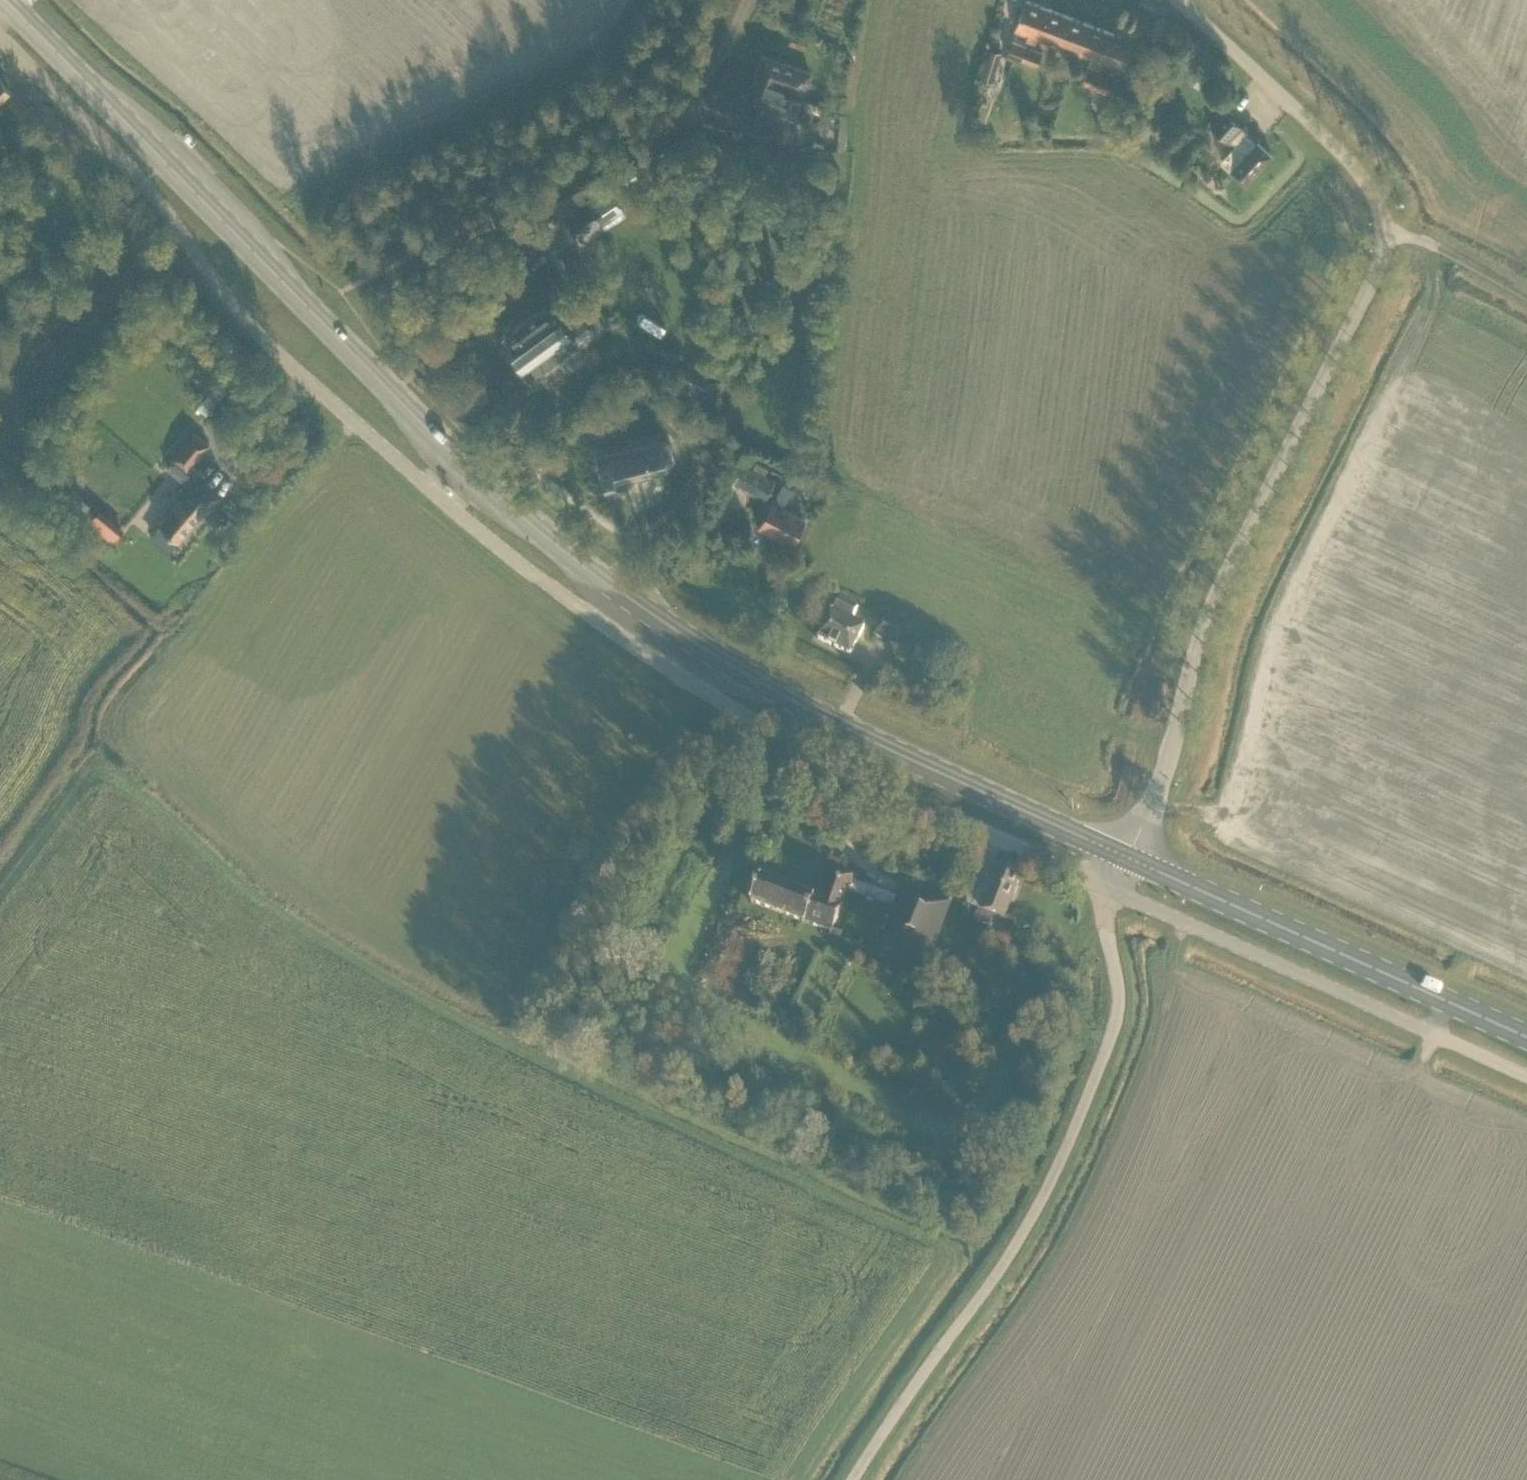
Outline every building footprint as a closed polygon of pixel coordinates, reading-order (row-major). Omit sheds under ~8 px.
[(1039,37),(1040,37),(1051,8),(1031,0),(1028,0),(1017,29),(1032,34),(1030,40),(1033,41),(1035,35),(1039,37)] [(1073,16),(1051,8),(1040,37),(1059,45),(1058,50),(1060,51),(1061,47),(1073,16)] [(1073,16),(1061,47),(1060,51),(1064,52),(1066,47),(1084,54),(1095,24),(1073,16)] [(1101,60),(1103,61),(1115,32),(1095,24),(1084,54),(1101,60)] [(802,48),(807,35),(793,30),(788,43),(802,48)] [(1103,61),(1101,60),(1099,66),(1106,68),(1108,63),(1123,68),(1134,38),(1115,32),(1103,61)] [(1026,60),(1031,47),(1013,40),(1008,53),(1026,60)] [(993,80),(1002,50),(990,46),(981,76),(993,80)] [(1043,51),(1031,47),(1026,60),(1038,64),(1043,51)] [(761,53),(753,75),(781,87),(782,84),(802,92),(810,71),(761,53)] [(1192,74),(1202,82),(1209,74),(1198,66),(1192,74)] [(1083,81),(1100,88),(1105,74),(1088,68),(1083,81)] [(11,86),(0,72),(0,94),(11,86)] [(1116,94),(1122,81),(1105,74),(1100,88),(1116,94)] [(781,89),(781,87),(753,75),(744,97),(793,116),(800,96),(781,89)] [(1133,85),(1122,81),(1116,94),(1128,98),(1133,85)] [(1247,182),(1272,153),(1242,127),(1243,125),(1226,110),(1214,99),(1196,119),(1209,130),(1212,126),(1229,141),(1234,136),(1249,150),(1244,157),(1232,148),(1221,160),(1247,182)] [(763,140),(769,126),(742,116),(737,130),(763,140)] [(785,140),(790,126),(779,122),(774,136),(785,140)] [(735,163),(743,166),(745,158),(737,156),(735,163)] [(576,237),(609,214),(597,198),(564,220),(576,237)] [(575,341),(590,330),(578,314),(564,325),(550,306),(542,303),(501,332),(512,347),(510,349),(518,360),(521,359),(532,374),(576,342),(575,341)] [(198,468),(191,463),(208,443),(190,429),(168,455),(173,459),(167,466),(186,483),(179,491),(182,494),(157,523),(177,539),(197,514),(201,517),(218,497),(194,477),(195,477),(193,475),(198,468)] [(612,446),(612,447),(594,452),(597,460),(600,474),(603,482),(621,477),(621,479),(623,479),(623,477),(635,474),(635,475),(637,475),(637,473),(649,470),(650,472),(651,471),(651,469),(664,466),(665,468),(667,467),(665,465),(671,456),(674,456),(674,454),(672,454),(669,444),(671,442),(670,441),(668,442),(659,438),(659,435),(657,435),(657,437),(644,440),(643,438),(642,439),(642,441),(629,444),(629,442),(627,442),(627,444),(614,447),(614,445),(612,446)] [(753,468),(742,462),(731,483),(764,500),(775,479),(764,473),(767,467),(756,461),(753,468)] [(795,474),(791,481),(802,486),(806,479),(795,474)] [(758,526),(791,543),(804,518),(782,506),(788,494),(791,495),(794,489),(782,483),(773,501),(771,501),(758,526)] [(118,536),(128,520),(100,503),(90,519),(118,536)] [(818,642),(851,657),(864,627),(851,622),(857,609),(838,600),(832,613),(831,613),(818,642)] [(896,649),(906,628),(885,617),(874,638),(896,649)] [(1004,921),(1021,877),(998,868),(982,912),(979,911),(975,923),(990,929),(994,917),(1004,921)] [(752,904),(834,934),(854,876),(836,869),(825,901),(761,878),(752,904)] [(926,973),(952,899),(909,883),(903,900),(898,898),(878,956),(926,973)]
